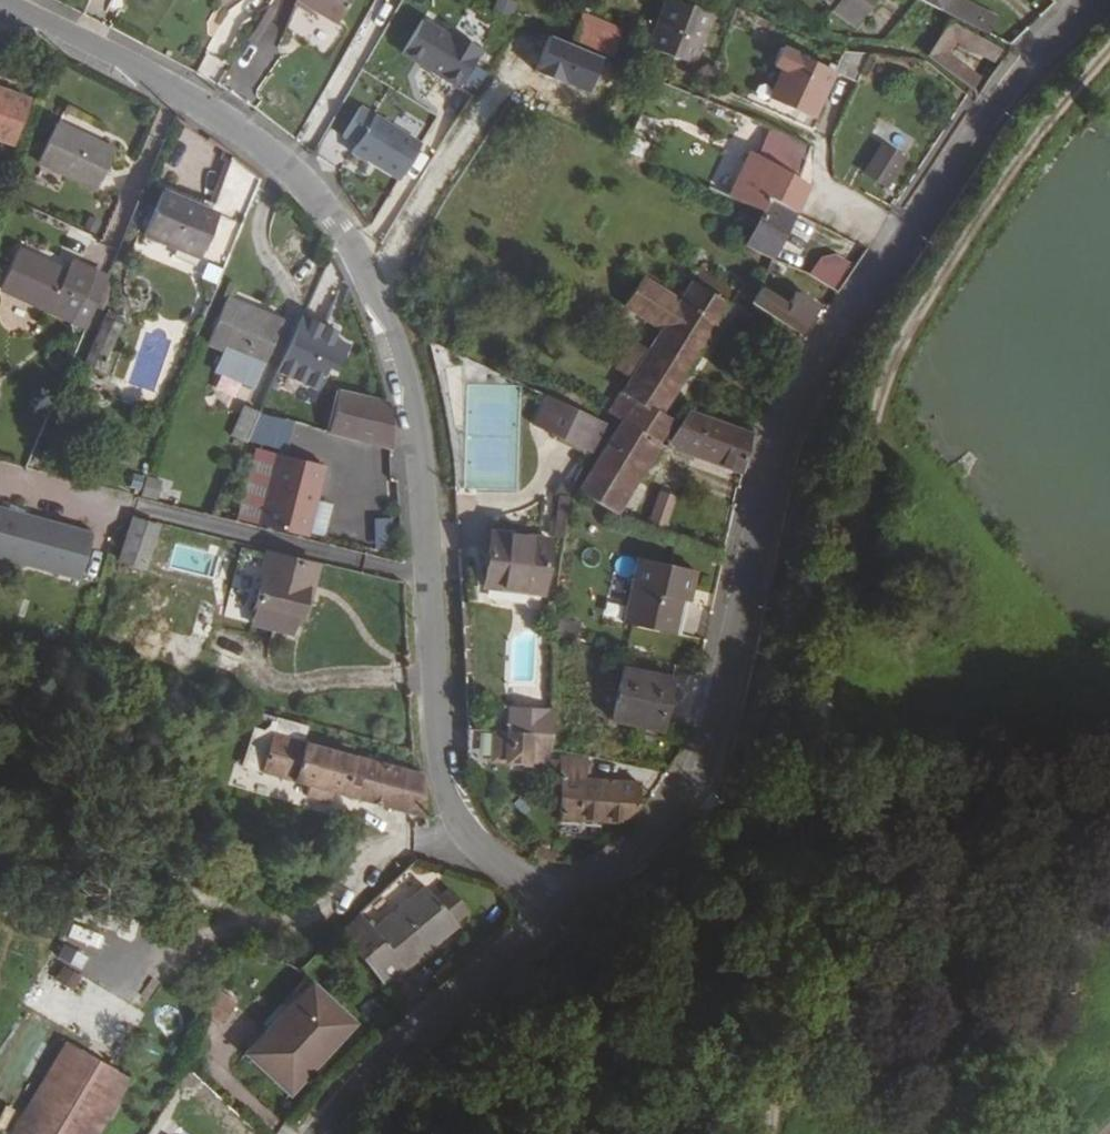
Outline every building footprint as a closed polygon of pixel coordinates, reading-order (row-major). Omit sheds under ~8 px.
[(339,0),(274,0),(320,29),(339,0)] [(689,0),(657,0),(641,39),(681,55),(701,5),(689,0)] [(833,10),(857,28),(875,4),(870,0),(840,0),(833,10)] [(904,2),(928,15),(936,5),(940,0),(901,0),(904,2)] [(603,49),(611,25),(569,12),(558,34),(603,49)] [(259,17),(254,14),(236,43),(240,46),(259,17)] [(440,36),(412,18),(391,50),(446,87),(471,50),(443,32),(440,36)] [(987,57),(937,27),(910,65),(957,94),(966,83),(931,60),(940,47),(977,69),(987,57)] [(756,88),(800,113),(824,68),(770,40),(763,55),(770,60),(756,88)] [(860,53),(838,42),(824,68),(846,80),(860,53)] [(32,100),(0,89),(0,144),(15,149),(32,100)] [(410,144),(349,105),(331,134),(344,142),(339,151),(353,160),(354,159),(387,180),(410,144)] [(749,208),(756,196),(781,209),(794,181),(786,176),(799,142),(759,122),(743,155),(733,150),(713,193),(749,208)] [(96,192),(115,154),(58,126),(40,164),(96,192)] [(886,161),(863,147),(846,173),(869,189),(886,161)] [(258,185),(228,165),(205,219),(159,196),(139,242),(195,266),(204,248),(228,258),(258,185)] [(781,209),(756,196),(749,208),(735,243),(760,257),(781,209)] [(71,327),(95,279),(71,266),(67,274),(20,251),(1,292),(71,327)] [(818,254),(806,273),(830,288),(846,262),(831,254),(818,254)] [(633,270),(613,301),(650,325),(671,296),(633,270)] [(624,391),(610,415),(647,436),(662,412),(653,406),(721,300),(685,277),(671,296),(650,325),(638,345),(618,373),(612,382),(619,388),(624,391)] [(776,300),(750,285),(741,301),(789,331),(805,305),(784,291),(782,295),(779,295),(776,300)] [(244,381),(274,312),(235,294),(215,341),(227,346),(217,371),(244,381)] [(106,370),(125,315),(105,308),(86,364),(106,370)] [(621,336),(602,365),(618,373),(638,345),(621,336)] [(414,437),(401,433),(400,383),(369,377),(364,401),(348,397),(336,441),(414,461),(414,437)] [(220,426),(241,434),(252,406),(232,397),(220,426)] [(601,427),(596,425),(595,425),(540,402),(529,430),(585,452),(601,427)] [(744,432),(675,406),(654,440),(733,471),(744,432)] [(647,436),(610,415),(567,484),(603,505),(647,436)] [(290,455),(273,526),(320,538),(337,467),(290,455)] [(668,525),(677,492),(659,487),(650,520),(668,525)] [(0,503),(0,552),(92,577),(104,530),(0,503)] [(148,566),(164,521),(145,514),(130,560),(148,566)] [(391,546),(393,516),(376,515),(374,545),(391,546)] [(526,588),(533,536),(475,528),(468,579),(526,588)] [(322,585),(327,566),(280,551),(261,608),(300,620),(312,582),(322,585)] [(670,598),(679,567),(626,552),(607,616),(654,629),(664,596),(670,598)] [(194,642),(170,645),(172,663),(196,660),(194,642)] [(633,726),(644,673),(596,663),(585,717),(633,726)] [(509,703),(508,728),(486,727),(484,760),(552,764),(555,706),(509,703)] [(299,740),(283,735),(269,772),(312,786),(310,793),(348,804),(350,796),(425,820),(421,777),(320,746),(326,732),(304,725),(299,740)] [(249,767),(269,772),(283,735),(262,729),(249,767)] [(556,765),(556,820),(617,827),(636,811),(636,790),(579,785),(580,767),(556,765)] [(432,897),(421,885),(372,933),(408,969),(457,923),(454,921),(466,909),(444,886),(432,897)] [(372,933),(357,917),(336,935),(389,987),(408,969),(372,933)] [(62,962),(54,977),(74,988),(82,974),(62,962)] [(291,1098),(358,1025),(306,981),(243,1057),(291,1098)] [(224,989),(204,1004),(218,1023),(238,1008),(224,989)] [(85,1051),(22,1133),(112,1133),(142,1094),(85,1051)]
